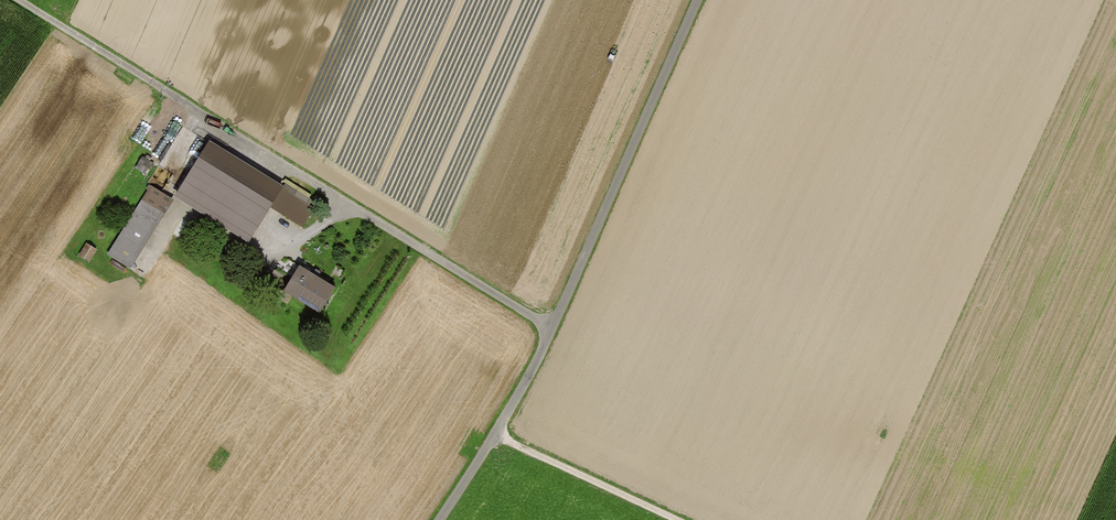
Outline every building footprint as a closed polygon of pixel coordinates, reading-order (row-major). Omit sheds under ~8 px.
[(284,187),(209,142),(175,198),(249,243),(270,209),(284,187)] [(286,184),(284,187),(270,209),(303,228),(318,204),(286,184)] [(174,200),(150,186),(150,187),(148,186),(146,189),(148,190),(107,255),(130,270),(174,200)] [(97,250),(87,244),(79,256),(89,262),(97,250)] [(336,288),(299,266),(284,292),(320,314),(336,288)]
